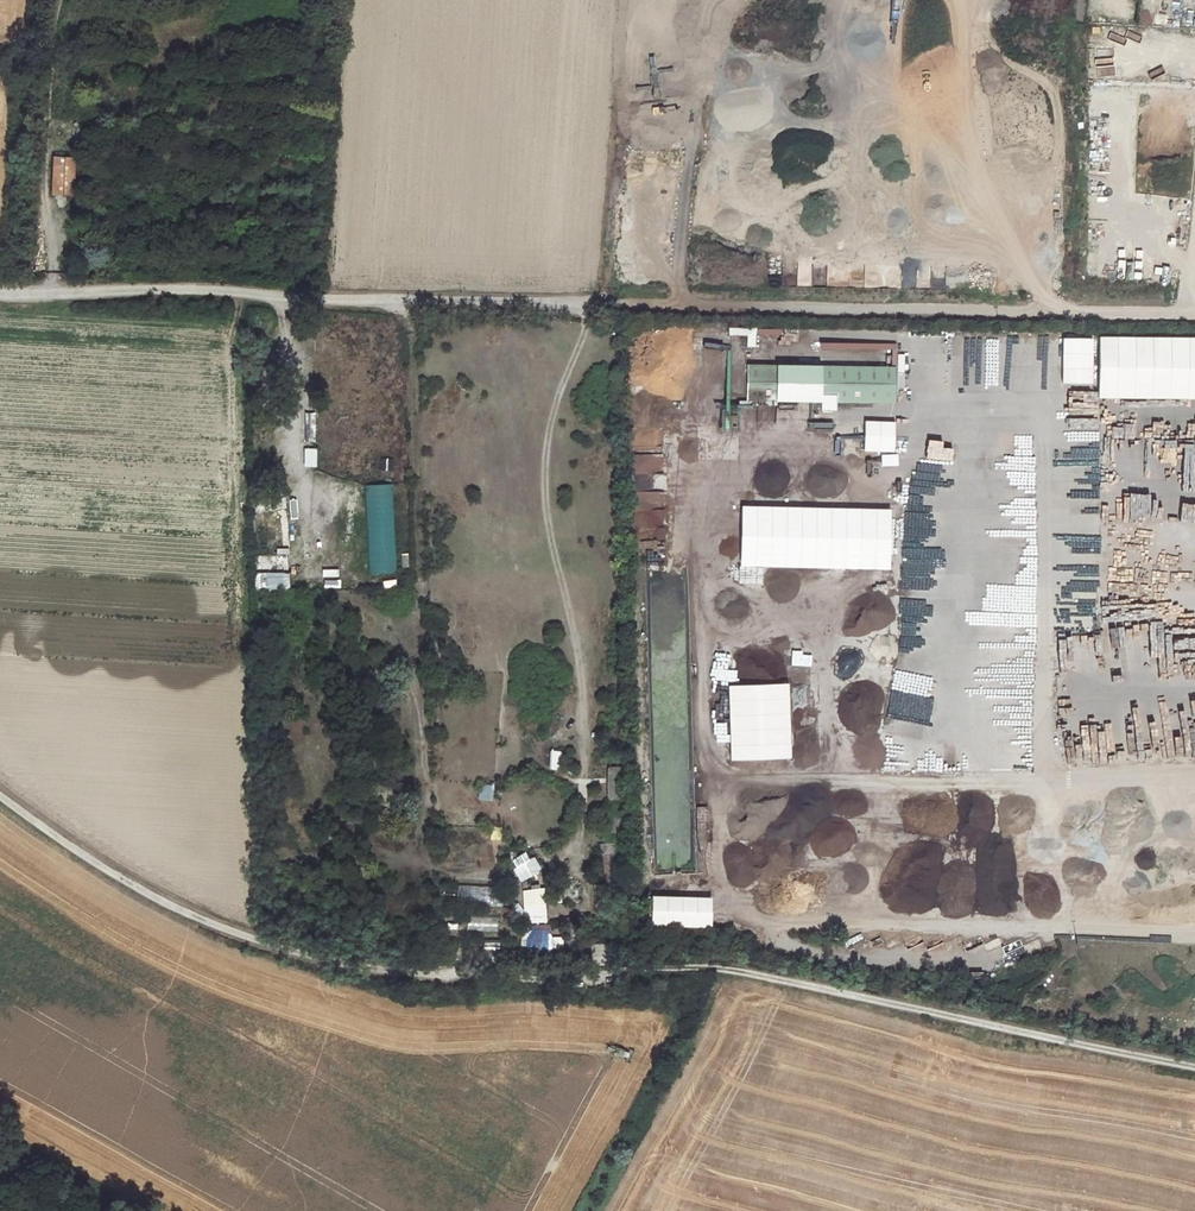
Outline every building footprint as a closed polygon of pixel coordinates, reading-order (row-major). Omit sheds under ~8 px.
[(1194,81),(1194,64),(1175,64),(1175,81),(1194,81)] [(74,196),(74,156),(51,157),(51,196),(74,196)] [(1118,260),(1115,278),(1131,281),(1134,263),(1118,260)] [(1161,266),(1159,284),(1168,285),(1170,267),(1161,266)] [(746,347),(756,347),(755,327),(727,328),(727,336),(745,335),(746,347)] [(1098,338),(1097,398),(1194,399),(1194,338),(1098,338)] [(1056,367),(1082,365),(1080,339),(1054,341),(1056,367)] [(896,366),(745,365),(745,401),(819,402),(819,411),(835,411),(835,402),(895,403),(896,366)] [(273,452),(271,429),(263,430),(265,452),(273,452)] [(316,465),(316,449),(306,449),(305,465),(316,465)] [(385,458),(384,469),(393,470),(394,458),(385,458)] [(392,484),(364,485),(368,574),(396,573),(392,484)] [(663,506),(662,491),(644,493),(646,508),(663,506)] [(297,518),(295,499),(287,500),(289,519),(297,518)] [(1167,528),(1194,529),(1194,518),(1188,518),(1188,512),(1168,511),(1167,528)] [(639,545),(667,543),(667,528),(638,530),(639,545)] [(1168,558),(1187,555),(1185,542),(1166,544),(1168,558)] [(294,571),(295,589),(303,588),(302,571),(294,571)] [(269,572),(254,573),(255,590),(270,589),(269,572)] [(290,589),(289,573),(281,574),(282,590),(290,589)] [(1123,609),(1120,595),(1100,600),(1103,614),(1123,609)] [(1081,630),(1082,596),(1068,596),(1067,629),(1081,630)] [(790,756),(788,684),(726,686),(728,758),(790,756)] [(1171,708),(1163,708),(1163,696),(1156,696),(1156,720),(1171,720),(1171,708)] [(561,771),(563,751),(551,750),(548,769),(561,771)] [(480,783),(478,800),(492,801),(493,784),(480,783)] [(623,818),(608,818),(608,833),(623,833),(623,818)] [(777,908),(925,912),(926,853),(778,850),(777,908)] [(503,886),(435,884),(435,905),(502,906),(503,886)] [(580,886),(566,886),(566,899),(580,900),(580,886)] [(546,889),(523,889),(524,924),(547,923),(546,889)] [(712,899),(652,897),(651,926),(711,928),(712,899)] [(487,921),(486,930),(496,930),(496,921),(487,921)] [(484,943),(485,950),(499,948),(499,941),(484,943)]
